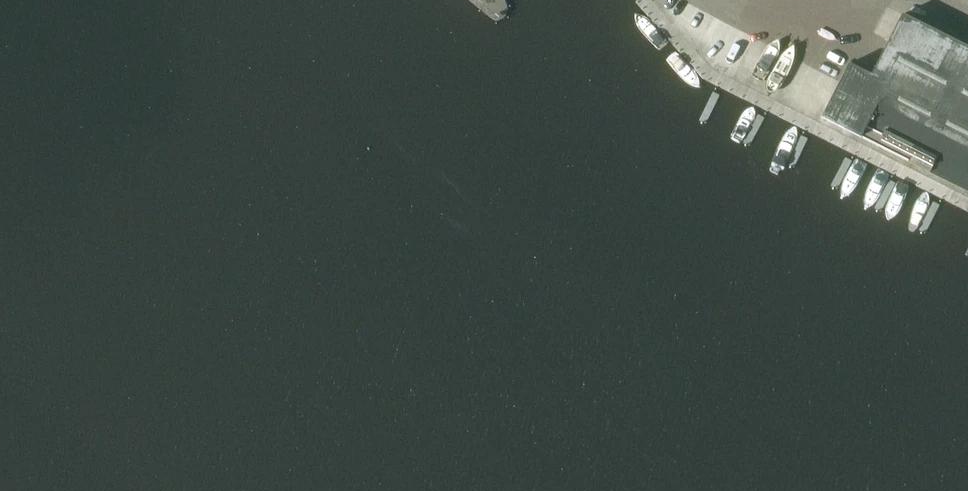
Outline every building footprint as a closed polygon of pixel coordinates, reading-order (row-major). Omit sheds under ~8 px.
[(903,14),(872,75),(849,63),(821,118),(967,192),(967,46),(903,14)]
